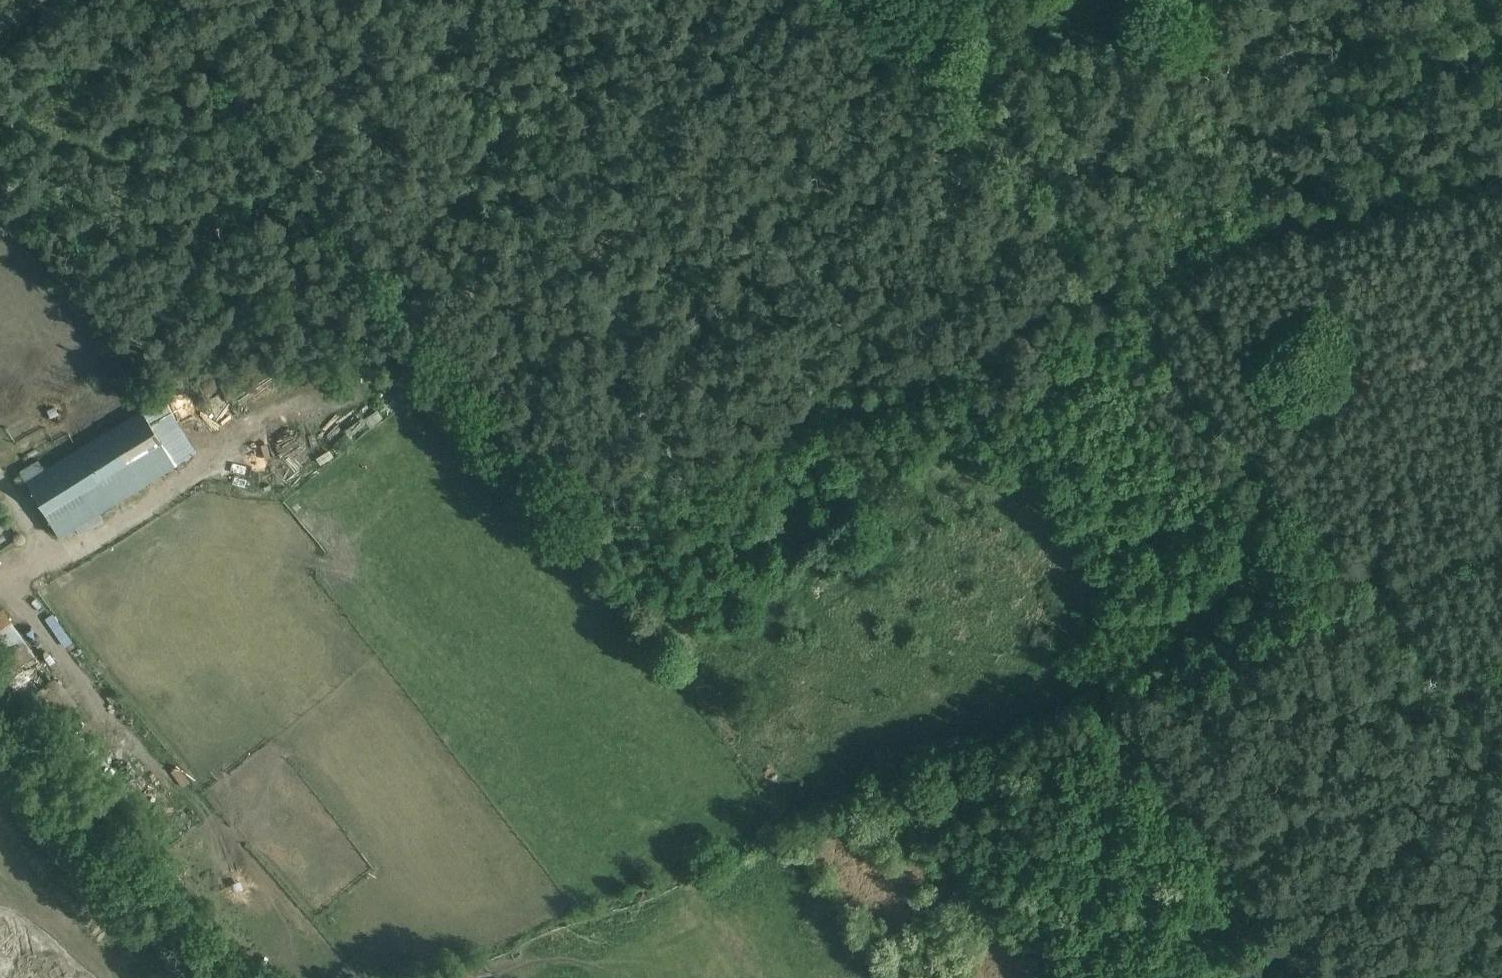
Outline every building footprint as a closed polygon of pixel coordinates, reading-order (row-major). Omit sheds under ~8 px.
[(99,515),(197,455),(164,401),(46,473),(39,464),(20,475),(59,539),(76,529),(82,537),(104,524),(99,515)] [(372,411),(346,436),(357,448),(383,422),(372,411)] [(281,464),(300,456),(295,443),(275,452),(281,464)] [(236,470),(228,491),(242,496),(250,475),(236,470)] [(3,612),(0,615),(0,678),(5,684),(8,681),(76,769),(96,754),(71,723),(84,713),(40,656),(36,659),(3,612)] [(40,619),(58,647),(67,641),(49,613),(40,619)] [(272,969),(262,977),(280,977),(272,969)]
